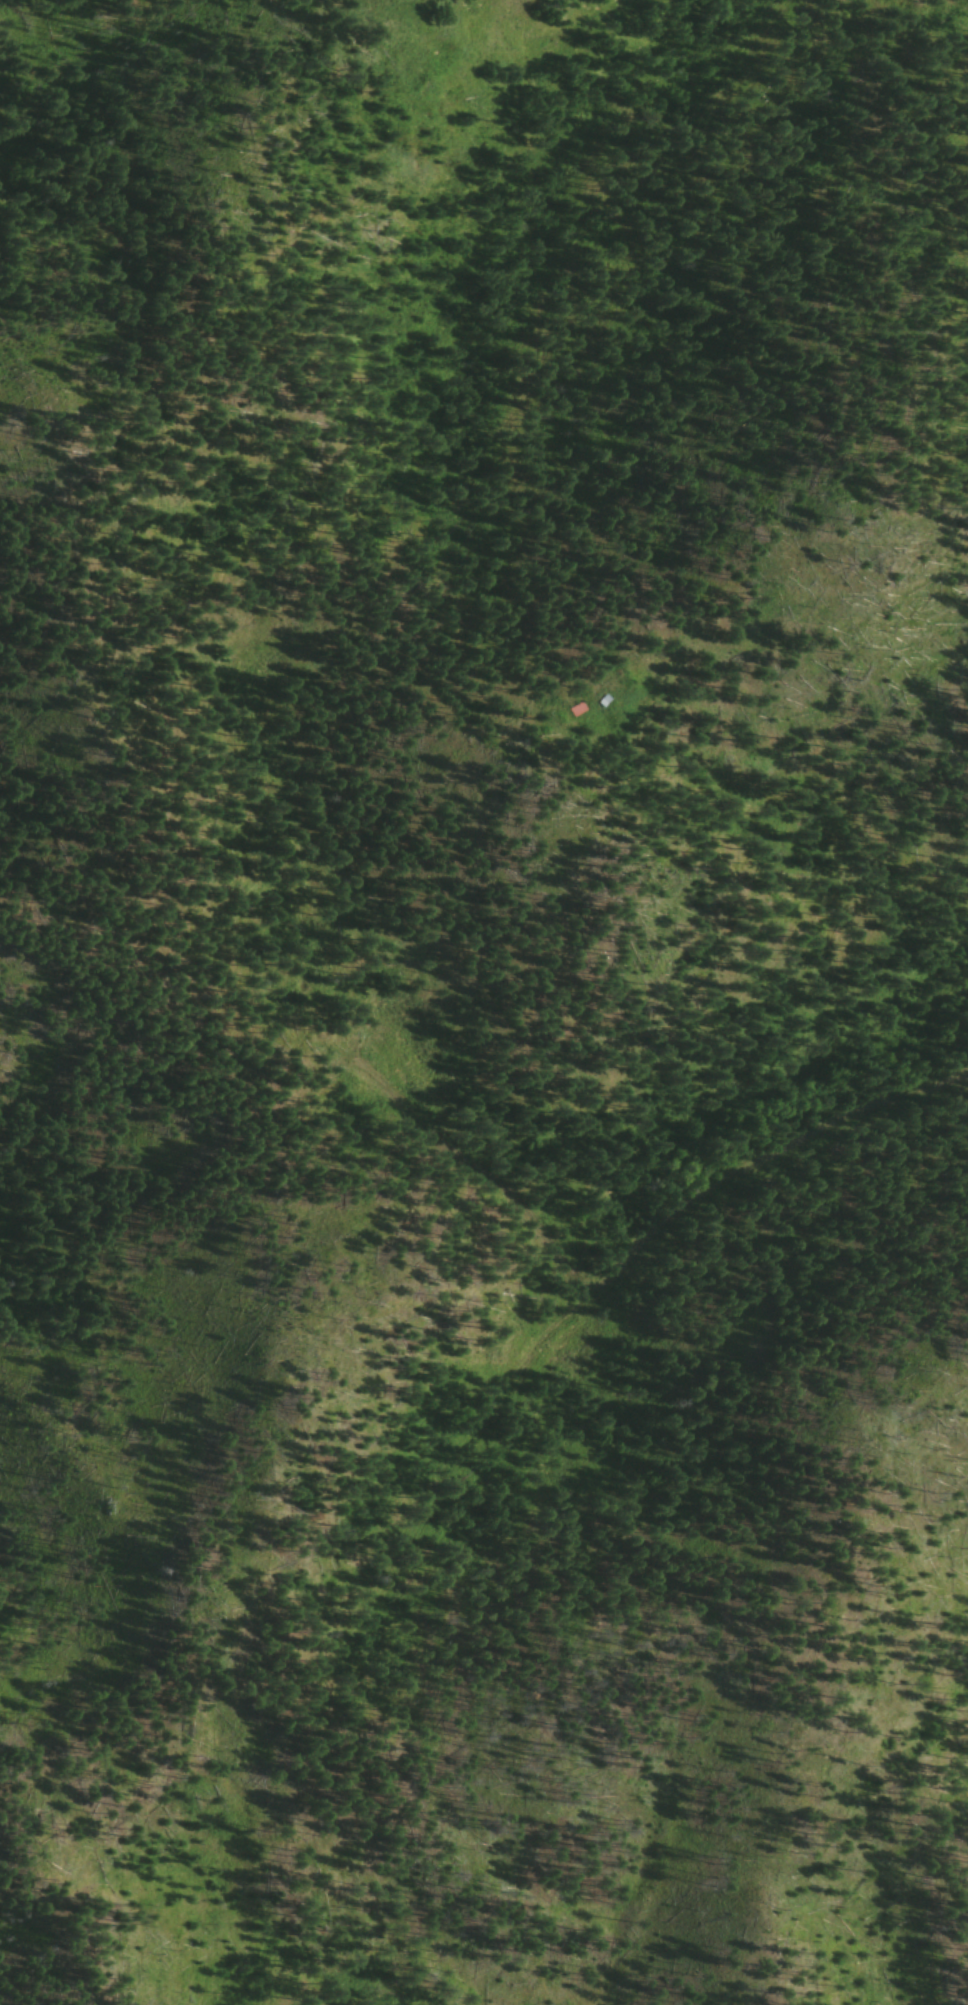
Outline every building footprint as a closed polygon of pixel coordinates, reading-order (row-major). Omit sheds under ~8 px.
[(574,716),(578,724),(590,717),(586,709),(574,716)]
